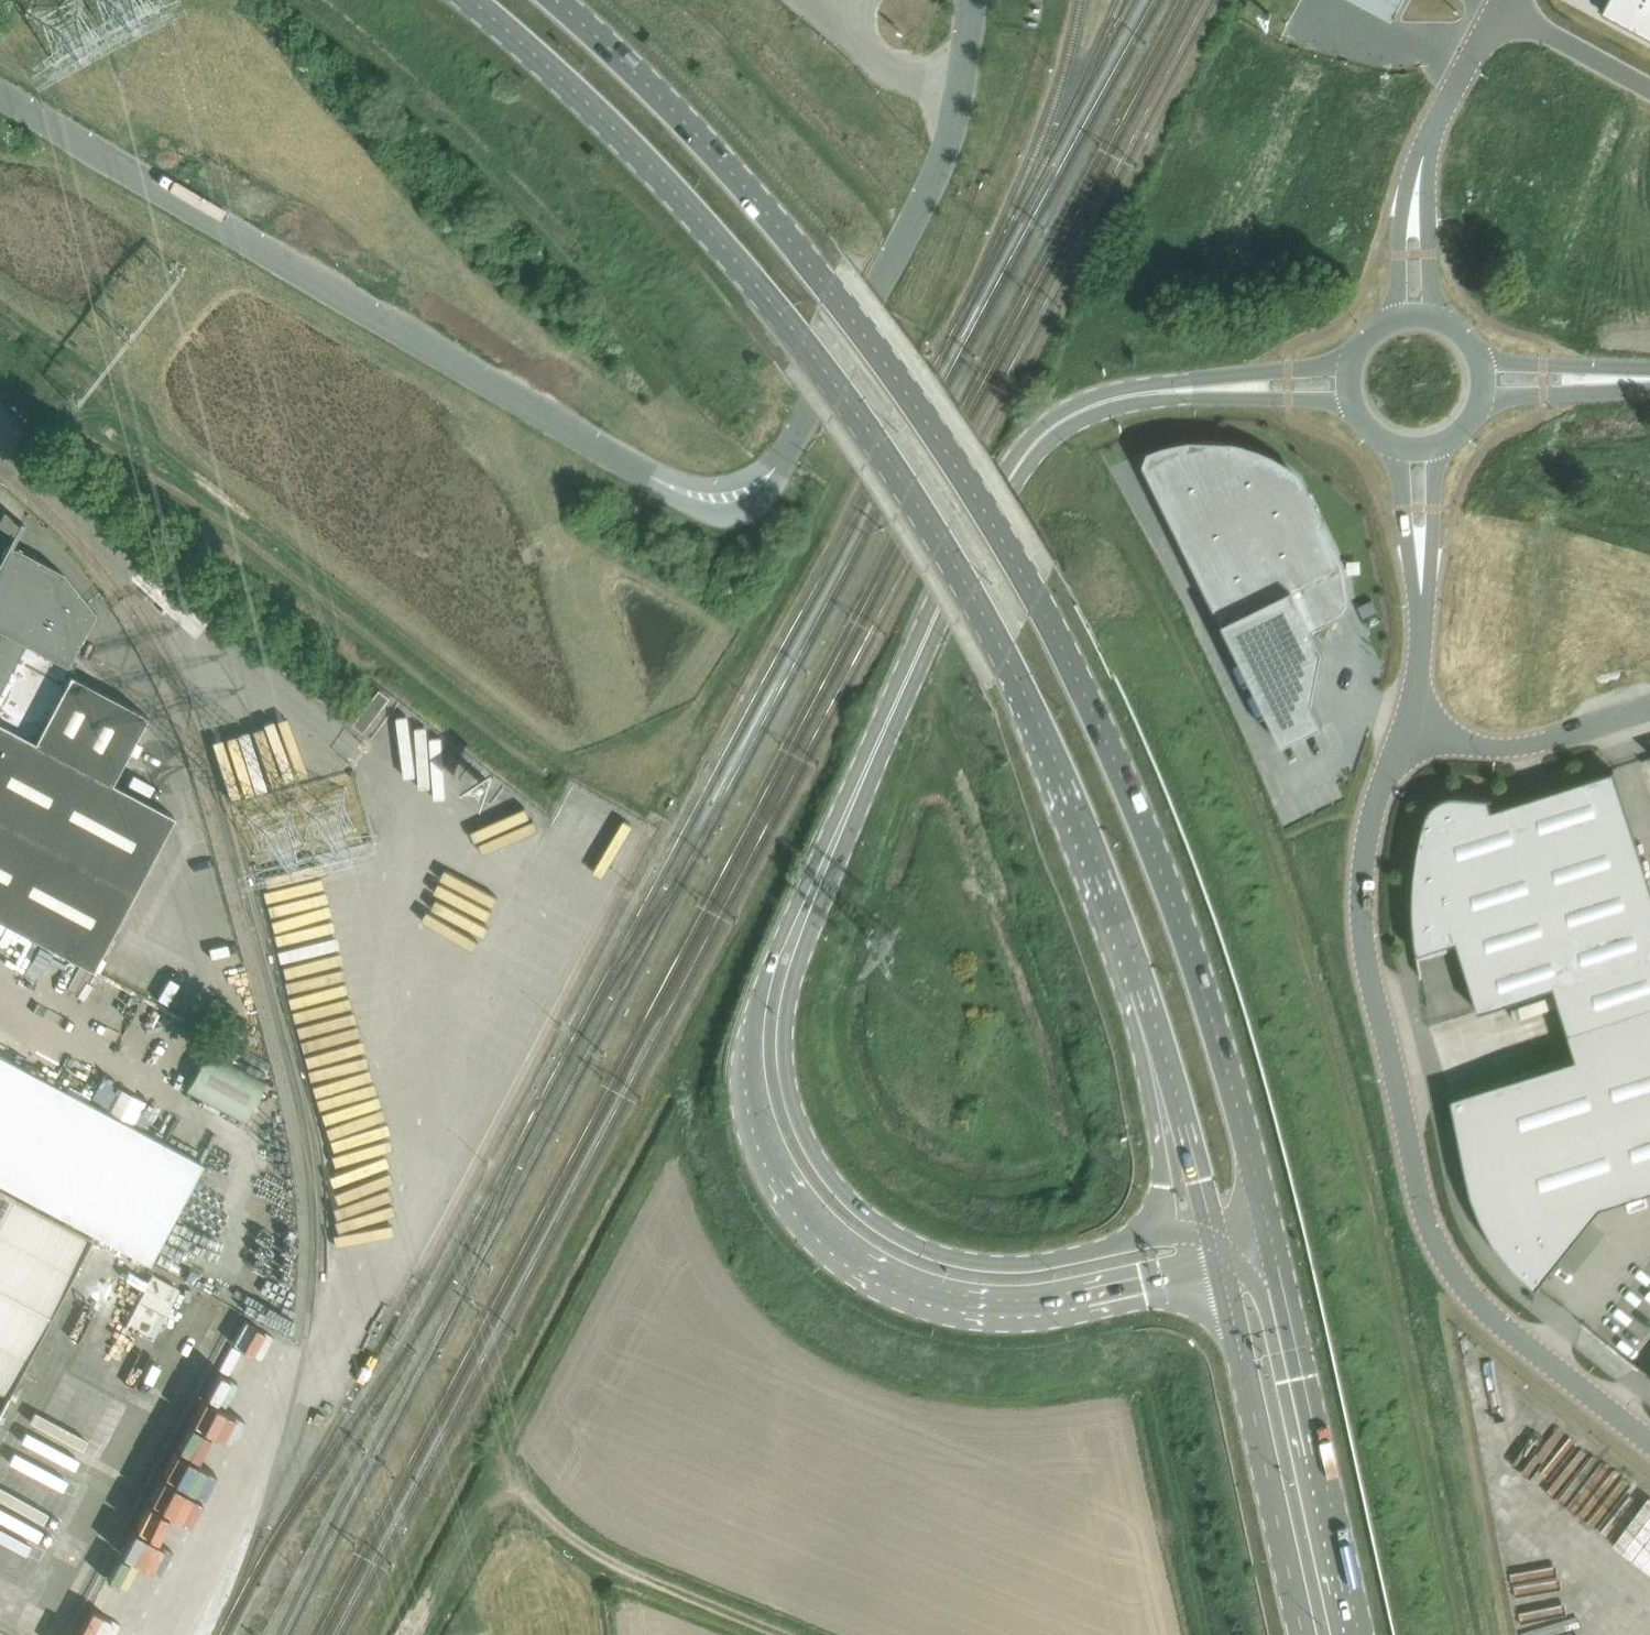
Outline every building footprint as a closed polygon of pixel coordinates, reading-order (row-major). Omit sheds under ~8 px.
[(1389,21),(1401,0),(1351,0),(1389,21)] [(1600,15),(1649,42),(1649,0),(1608,0),(1600,15)] [(1151,455),(1147,463),(1163,495),(1159,497),(1281,744),(1322,724),(1312,703),(1322,648),(1313,629),(1324,623),(1321,619),(1342,609),(1346,600),(1340,565),(1340,563),(1318,519),(1323,517),(1309,489),(1304,491),(1297,477),(1284,468),(1271,460),(1256,453),(1241,448),(1225,445),(1225,441),(1194,440),(1194,444),(1178,446),(1163,450),(1151,455)] [(62,458),(61,459),(73,471),(74,470),(81,462),(69,451),(62,458)] [(110,783),(111,781),(146,714),(64,670),(94,612),(62,572),(11,545),(23,523),(20,521),(0,558),(0,726),(110,783)] [(364,732),(390,697),(379,689),(353,724),(364,732)] [(535,836),(549,817),(505,786),(517,770),(470,736),(461,748),(417,717),(390,753),(431,783),(436,776),(486,811),(491,805),(535,836)] [(167,817),(170,812),(111,781),(110,783),(0,726),(0,825),(127,892),(167,817)] [(1455,794),(1451,794),(1447,795),(1443,796),(1440,798),(1437,799),(1434,802),(1431,805),(1429,807),(1427,810),(1425,813),(1424,817),(1420,831),(1417,846),(1414,862),(1413,878),(1412,894),(1412,910),(1412,922),(1414,939),(1416,950),(1420,976),(1422,976),(1418,952),(1456,940),(1478,1010),(1553,986),(1567,1032),(1649,1005),(1649,886),(1613,769),(1491,808),(1488,799),(1492,799),(1492,797),(1455,794)] [(88,967),(127,892),(0,825),(0,920),(88,967)] [(549,972),(549,951),(504,951),(504,972),(549,972)] [(1567,1032),(1575,1058),(1450,1097),(1465,1170),(1470,1194),(1480,1218),(1492,1240),(1514,1269),(1517,1272),(1517,1273),(1518,1272),(1535,1287),(1546,1273),(1547,1274),(1548,1273),(1547,1273),(1599,1207),(1649,1191),(1649,1005),(1567,1032)] [(365,1062),(362,1033),(339,1036),(337,1012),(305,1016),(310,1067),(365,1062)] [(207,1052),(184,1095),(244,1126),(267,1084),(207,1052)] [(151,1264),(204,1166),(0,1057),(0,1184),(151,1264)] [(324,1155),(365,1148),(355,1095),(315,1102),(324,1155)] [(0,1189),(0,1406),(90,1237),(0,1189)] [(158,1335),(175,1284),(148,1275),(130,1325),(158,1335)] [(1583,1346),(1608,1368),(1618,1356),(1594,1334),(1583,1346)] [(1559,1477),(1584,1434),(1573,1428),(1564,1443),(1552,1436),(1564,1416),(1538,1402),(1511,1450),(1559,1477)] [(178,1516),(188,1492),(158,1479),(148,1503),(178,1516)] [(81,1630),(90,1634),(113,1634),(119,1623),(90,1610),(81,1630)]
